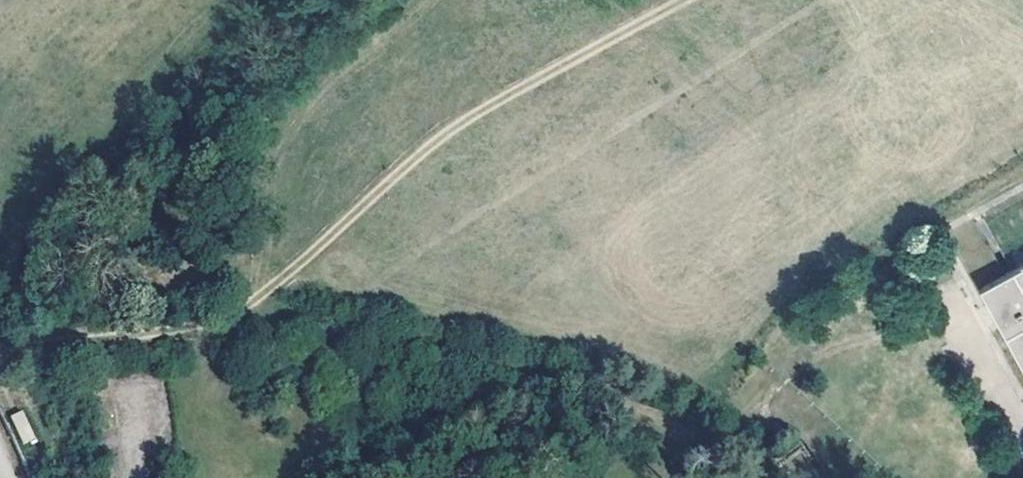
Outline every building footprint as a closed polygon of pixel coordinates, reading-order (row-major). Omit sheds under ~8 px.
[(1022,375),(1022,268),(978,293),(1022,375)] [(9,421),(22,449),(33,443),(21,416),(9,421)]
